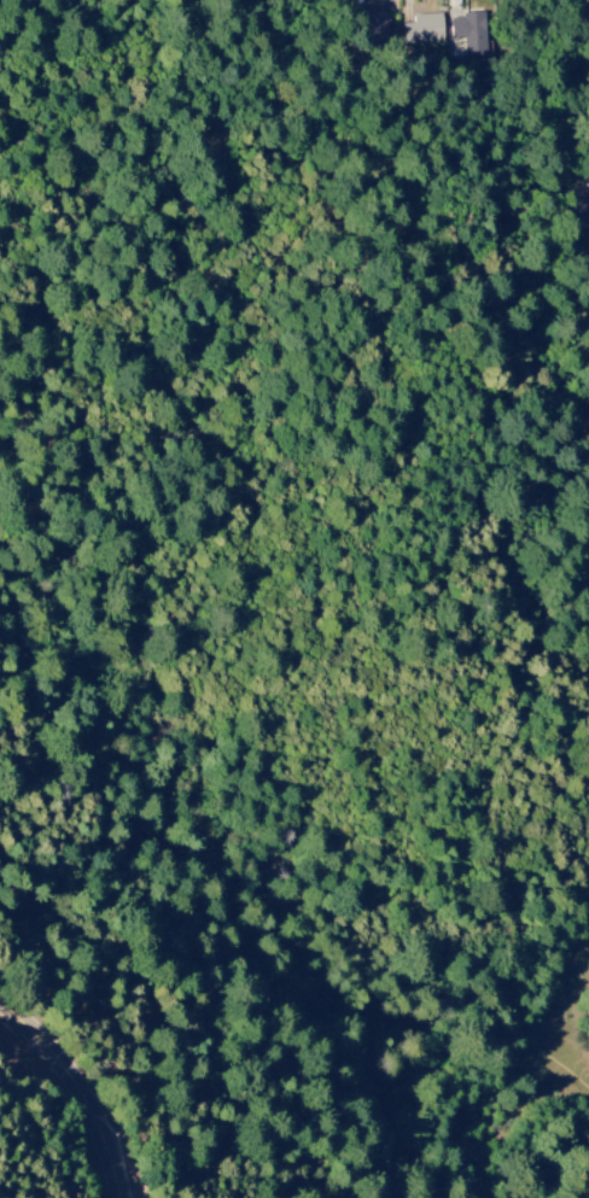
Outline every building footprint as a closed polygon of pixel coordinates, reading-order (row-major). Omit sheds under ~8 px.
[(385,43),(386,12),(362,12),(361,42),(385,43)] [(452,48),(464,47),(465,57),(487,56),(485,12),(460,13),(460,18),(451,19),(452,48)] [(403,44),(443,42),(442,14),(413,15),(413,24),(402,24),(403,44)]
